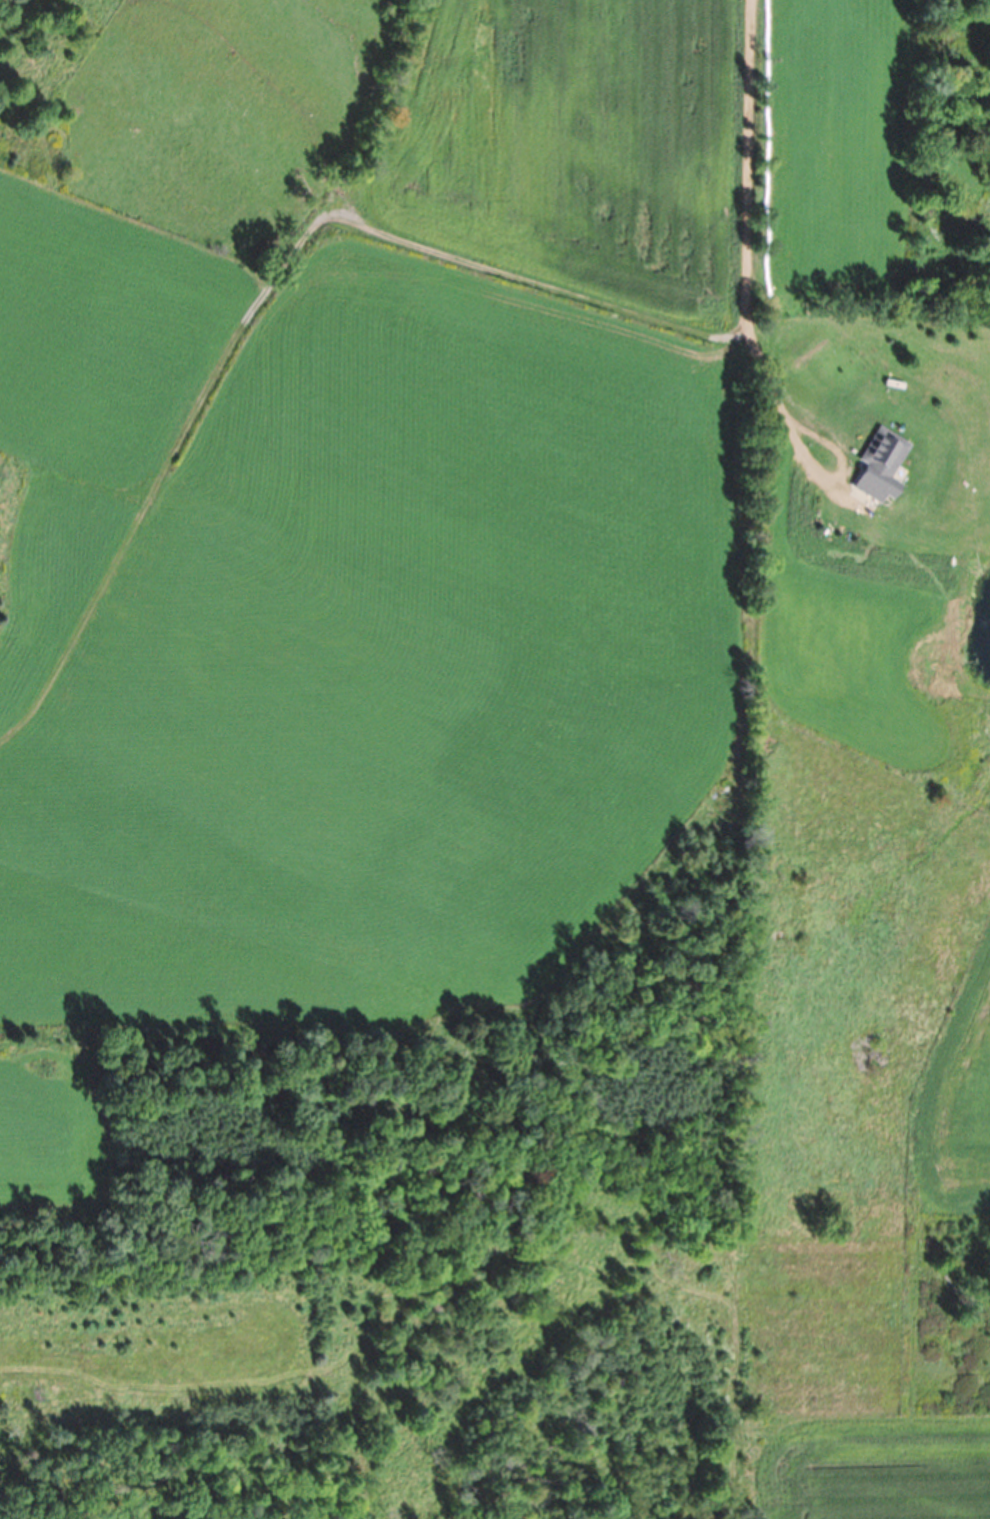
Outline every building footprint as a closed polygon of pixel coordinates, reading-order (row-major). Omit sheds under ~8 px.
[(909,442),(876,425),(858,460),(865,463),(852,488),(881,503),(885,494),(895,499),(903,484),(891,478),(909,442)]
